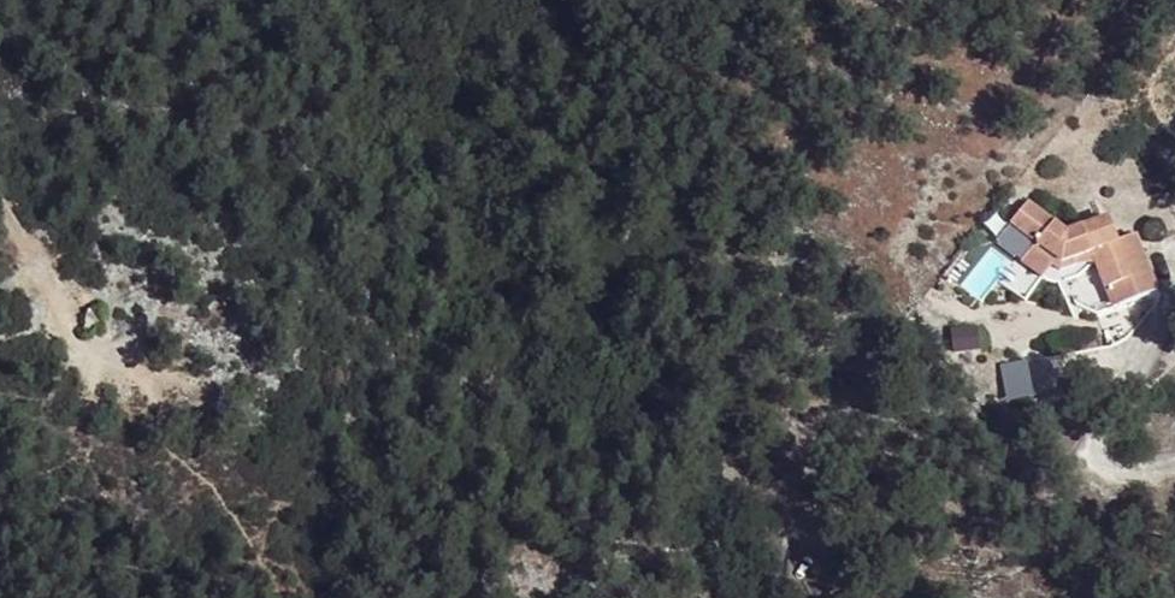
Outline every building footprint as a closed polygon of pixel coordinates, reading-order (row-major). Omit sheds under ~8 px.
[(1028,213),(1015,228),(1069,285),(1084,280),(1080,271),(1094,268),(1106,305),(1115,303),(1118,324),(1158,310),(1137,250),(1118,254),(1108,230),(1065,239),(1028,213)] [(1084,280),(1069,285),(1077,325),(1098,329),(1118,324),(1115,303),(1106,305),(1094,268),(1080,271),(1084,280)] [(1007,399),(1032,393),(1024,358),(999,364),(1007,399)]
